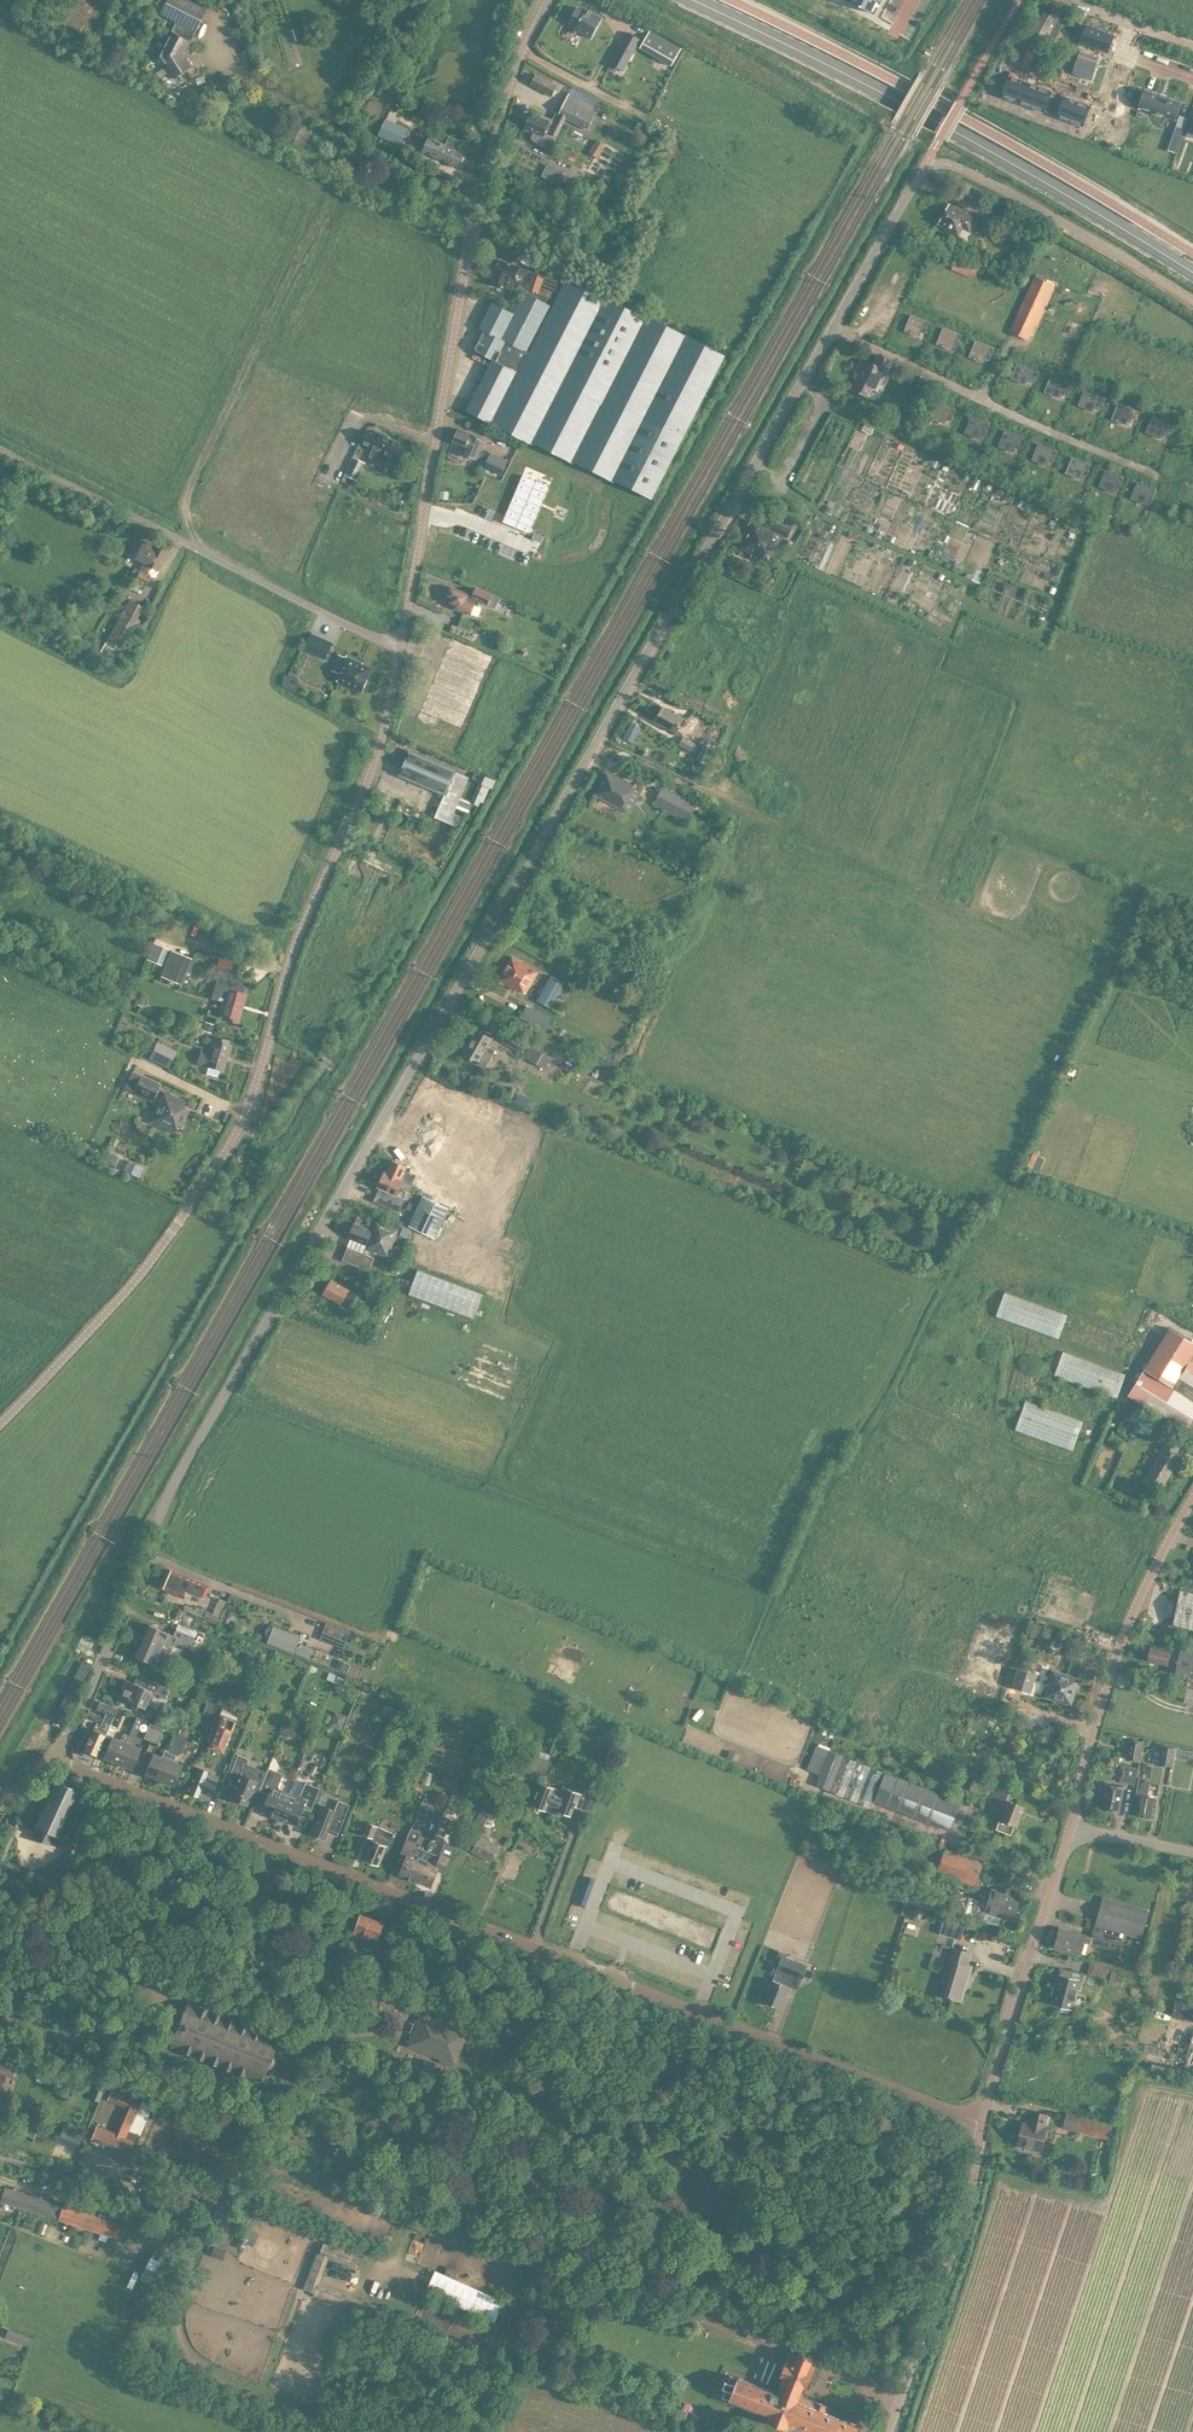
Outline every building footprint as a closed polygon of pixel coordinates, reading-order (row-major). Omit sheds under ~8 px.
[(195,30),(206,9),(189,0),(167,0),(160,13),(195,30)] [(849,1),(869,11),(875,0),(850,0),(849,1)] [(575,26),(574,28),(590,37),(601,17),(585,8),(583,11),(575,6),(567,21),(575,26)] [(1057,18),(1048,14),(1040,9),(1029,29),(1048,40),(1049,38),(1052,39),(1061,24),(1055,21),(1057,18)] [(1079,41),(1106,52),(1113,34),(1085,24),(1079,41)] [(681,46),(650,29),(640,47),(671,64),(681,46)] [(158,55),(173,77),(191,66),(184,55),(182,56),(182,52),(184,52),(189,41),(171,31),(158,55)] [(639,38),(626,31),(609,63),(622,70),(639,38)] [(1090,78),(1097,56),(1079,50),(1071,72),(1090,78)] [(1032,66),(1039,69),(1042,61),(1036,59),(1032,66)] [(994,93),(997,94),(1011,99),(1019,78),(1005,73),(1001,72),(1001,74),(996,73),(993,81),(997,83),(994,93)] [(530,84),(551,95),(556,84),(535,73),(530,84)] [(1011,99),(1024,104),(1031,83),(1022,80),(1019,78),(1011,99)] [(1031,83),(1024,104),(1036,108),(1037,107),(1040,98),(1044,99),(1047,91),(1043,90),(1044,88),(1035,84),(1031,83)] [(1174,118),(1180,101),(1143,88),(1137,106),(1151,111),(1151,112),(1160,116),(1160,114),(1174,118)] [(586,128),(598,106),(569,91),(557,114),(558,114),(555,121),(548,117),(547,119),(531,111),(524,127),(534,131),(531,137),(533,138),(534,140),(537,141),(539,143),(542,144),(545,145),(548,145),(553,135),(555,136),(564,117),(586,128)] [(1062,95),(1055,115),(1068,120),(1075,99),(1062,95)] [(1075,99),(1068,120),(1081,124),(1082,122),(1085,114),(1087,105),(1088,104),(1075,99)] [(1179,115),(1170,140),(1177,143),(1186,118),(1179,115)] [(377,134),(399,144),(407,128),(385,119),(377,134)] [(1189,119),(1185,134),(1192,137),(1192,134),(1192,121),(1189,119)] [(462,154),(463,152),(454,148),(458,140),(449,135),(445,143),(428,135),(421,150),(440,158),(457,165),(460,160),(462,159),(463,156),(462,154)] [(605,144),(596,138),(588,151),(598,157),(605,144)] [(1172,165),(1180,168),(1183,160),(1175,157),(1172,165)] [(945,228),(954,233),(959,224),(968,229),(973,218),(948,204),(938,222),(946,227),(945,228)] [(954,259),(951,268),(972,277),(976,269),(979,270),(982,264),(956,253),(954,259)] [(519,265),(500,259),(491,282),(511,289),(516,273),(526,276),(528,268),(519,265)] [(568,274),(546,263),(543,274),(537,292),(536,297),(539,299),(551,305),(566,276),(567,277),(568,274)] [(1013,275),(1020,269),(1014,263),(1008,269),(1013,275)] [(537,292),(543,274),(532,270),(526,288),(537,292)] [(1054,285),(1034,276),(1009,330),(1027,339),(1030,332),(1044,307),(1043,306),(1044,304),(1045,305),(1051,292),(1050,292),(1051,291),(1054,285)] [(613,479),(651,498),(652,497),(724,354),(646,314),(645,316),(567,277),(552,305),(551,305),(549,304),(489,421),(532,443),(533,442),(572,462),(573,460),(613,480),(613,479)] [(465,409),(489,421),(549,304),(539,299),(536,297),(523,291),(512,313),(491,302),(478,327),(483,330),(473,349),(491,358),(465,409)] [(882,309),(875,326),(910,339),(919,315),(906,309),(903,317),(882,309)] [(950,348),(952,343),(958,345),(962,334),(942,326),(935,343),(950,348)] [(982,361),(984,357),(989,359),(994,347),(974,339),(968,355),(982,361)] [(857,373),(849,387),(867,396),(872,388),(877,390),(892,361),(876,353),(871,362),(861,357),(854,371),(857,373)] [(1043,391),(1058,397),(1060,393),(1067,396),(1072,383),(1049,374),(1043,391)] [(1076,404),(1091,410),(1093,406),(1101,409),(1106,397),(1083,388),(1076,404)] [(955,408),(950,406),(936,400),(929,417),(944,423),(945,419),(951,421),(955,408)] [(1110,418),(1125,424),(1127,420),(1134,422),(1139,410),(1117,401),(1110,418)] [(1176,450),(1186,425),(1159,414),(1149,439),(1176,450)] [(978,438),(979,434),(985,436),(990,423),(984,421),(970,415),(963,432),(978,438)] [(485,460),(483,466),(500,473),(506,460),(489,452),(488,453),(479,449),(483,440),(457,428),(451,441),(464,447),(461,452),(475,458),(476,456),(485,460)] [(371,459),(385,466),(390,456),(391,456),(398,442),(372,429),(371,432),(366,430),(360,441),(373,447),(368,455),(372,457),(371,459)] [(1012,451),(1013,447),(1019,449),(1023,437),(1018,434),(1003,429),(997,445),(1012,451)] [(1045,465),(1047,460),(1052,462),(1057,450),(1052,448),(1037,442),(1030,459),(1045,465)] [(921,451),(918,458),(923,460),(926,454),(921,451)] [(344,473),(355,478),(363,461),(352,456),(344,473)] [(1079,478),(1080,474),(1086,476),(1091,464),(1085,461),(1071,456),(1064,472),(1079,478)] [(1112,491),(1113,487),(1119,490),(1124,477),(1104,469),(1097,485),(1112,491)] [(522,474),(502,521),(528,532),(548,485),(522,474)] [(1148,520),(1160,490),(1146,485),(1135,514),(1148,520)] [(447,490),(438,489),(437,497),(446,498),(447,490)] [(752,521),(740,546),(751,552),(761,556),(763,557),(775,531),(787,537),(791,528),(794,521),(786,517),(783,524),(771,519),(762,514),(757,523),(752,521)] [(850,530),(848,535),(854,538),(857,533),(850,530)] [(146,573),(149,566),(158,570),(167,552),(142,540),(133,558),(142,562),(138,570),(132,567),(128,577),(145,585),(150,575),(146,573)] [(785,547),(790,550),(794,542),(789,540),(785,547)] [(910,558),(907,564),(914,567),(916,561),(910,558)] [(1058,567),(1055,573),(1060,576),(1063,569),(1058,567)] [(471,594),(470,597),(478,601),(486,604),(494,607),(499,596),(493,593),(475,585),(471,594)] [(446,596),(445,600),(446,601),(454,604),(453,607),(470,614),(474,604),(477,605),(478,601),(470,597),(471,594),(467,593),(468,592),(449,586),(448,589),(447,589),(445,593),(446,594),(446,595),(446,596)] [(115,663),(121,650),(144,609),(127,599),(104,641),(105,641),(98,654),(115,663)] [(332,641),(309,632),(302,648),(325,658),(332,641)] [(336,680),(361,691),(367,679),(366,678),(371,667),(355,660),(356,658),(346,654),(338,672),(339,673),(336,680)] [(687,718),(683,717),(662,705),(654,720),(675,732),(679,724),(682,726),(687,718)] [(630,722),(623,737),(631,741),(638,725),(630,722)] [(683,736),(678,744),(689,751),(694,743),(683,736)] [(468,776),(409,751),(400,773),(444,792),(434,816),(456,825),(460,815),(453,812),(468,776)] [(605,770),(593,793),(620,807),(632,785),(605,770)] [(468,800),(477,804),(478,800),(482,801),(490,782),(478,777),(468,800)] [(686,821),(696,803),(661,785),(652,804),(686,821)] [(166,948),(151,941),(144,958),(159,964),(166,948)] [(159,975),(179,983),(189,960),(189,958),(169,950),(159,975)] [(497,979),(499,980),(500,982),(502,983),(504,983),(515,990),(517,987),(522,991),(523,990),(525,992),(538,970),(511,953),(509,957),(504,966),(497,979)] [(225,1019),(237,1022),(240,1008),(239,1008),(243,993),(242,992),(245,982),(224,976),(226,970),(228,971),(231,960),(219,957),(216,967),(219,968),(211,994),(223,997),(221,1001),(219,1001),(217,1010),(219,1011),(218,1014),(226,1016),(225,1019)] [(536,999),(549,1007),(564,981),(550,974),(536,999)] [(519,1016),(545,1030),(551,1018),(525,1004),(519,1016)] [(202,1031),(211,1033),(212,1025),(205,1023),(202,1031)] [(479,1062),(484,1064),(489,1055),(489,1056),(493,1048),(486,1044),(490,1037),(476,1029),(467,1044),(461,1053),(476,1062),(477,1061),(479,1062)] [(503,1029),(498,1038),(519,1050),(524,1042),(503,1029)] [(205,1073),(217,1076),(219,1068),(222,1069),(225,1059),(224,1059),(228,1043),(226,1043),(227,1039),(213,1035),(208,1053),(199,1050),(195,1062),(207,1065),(205,1073)] [(147,1058),(167,1068),(172,1056),(165,1053),(168,1048),(155,1042),(147,1058)] [(548,1055),(532,1046),(526,1057),(542,1066),(548,1055)] [(124,1087),(150,1100),(157,1083),(131,1071),(124,1087)] [(180,1105),(182,1100),(161,1090),(147,1122),(172,1132),(176,1123),(180,1125),(187,1108),(180,1105)] [(515,1091),(511,1100),(520,1104),(522,1099),(520,1094),(515,1091)] [(103,1161),(113,1165),(117,1155),(107,1151),(103,1161)] [(384,1170),(383,1171),(402,1180),(411,1184),(416,1174),(409,1171),(409,1169),(405,1167),(406,1165),(391,1158),(385,1171),(384,1170)] [(122,1170),(137,1176),(142,1166),(127,1160),(122,1170)] [(395,1194),(399,1187),(407,1191),(411,1184),(402,1180),(383,1171),(377,1186),(395,1194)] [(420,1197),(408,1225),(434,1237),(448,1206),(422,1194),(420,1197)] [(375,1219),(371,1228),(371,1229),(354,1222),(348,1236),(365,1244),(364,1247),(386,1256),(398,1228),(375,1219)] [(403,1224),(401,1230),(405,1231),(403,1237),(407,1239),(411,1227),(403,1224)] [(341,1259),(368,1270),(374,1256),(347,1245),(341,1259)] [(417,1268),(407,1293),(474,1318),(483,1293),(417,1268)] [(356,1293),(348,1289),(348,1288),(331,1278),(322,1293),(339,1302),(338,1304),(347,1309),(356,1293)] [(1004,1291),(995,1315),(1057,1337),(1066,1313),(1004,1291)] [(354,1313),(348,1310),(345,1314),(352,1318),(354,1313)] [(1189,1357),(1192,1351),(1192,1341),(1168,1326),(1143,1368),(1127,1394),(1184,1429),(1192,1414),(1192,1359),(1189,1357)] [(361,1328),(359,1334),(365,1337),(368,1331),(361,1328)] [(1062,1350),(1053,1374),(1115,1397),(1124,1372),(1062,1350)] [(1025,1399),(1014,1428),(1071,1449),(1082,1420),(1025,1399)] [(1134,1434),(1131,1429),(1127,1431),(1124,1437),(1131,1440),(1134,1434)] [(1159,1445),(1161,1446),(1141,1480),(1151,1487),(1155,1481),(1162,1485),(1179,1455),(1174,1453),(1179,1445),(1165,1436),(1159,1445)] [(188,1598),(191,1591),(202,1596),(207,1585),(168,1568),(160,1587),(183,1596),(188,1598)] [(1179,1588),(1171,1624),(1192,1629),(1192,1591),(1179,1588)] [(184,1604),(182,1609),(216,1623),(219,1615),(195,1606),(191,1607),(184,1604)] [(344,1629),(324,1621),(324,1623),(321,1630),(337,1636),(334,1644),(343,1647),(349,1630),(344,1629)] [(134,1656),(153,1664),(162,1668),(168,1654),(176,1657),(182,1644),(188,1646),(195,1630),(188,1628),(187,1630),(186,1633),(174,1628),(171,1634),(166,1632),(147,1623),(134,1656)] [(265,1642),(292,1652),(308,1658),(311,1648),(299,1644),(298,1646),(295,1645),(299,1634),(272,1624),(271,1625),(268,1624),(266,1625),(264,1627),(263,1630),(263,1632),(264,1635),(267,1636),(265,1642)] [(1168,1655),(1177,1656),(1178,1651),(1171,1649),(1171,1648),(1162,1646),(1161,1648),(1149,1645),(1147,1658),(1165,1663),(1168,1655)] [(1192,1649),(1179,1647),(1178,1651),(1177,1656),(1173,1673),(1192,1677),(1192,1648),(1192,1649)] [(942,1666),(950,1669),(957,1672),(963,1653),(949,1648),(942,1666)] [(335,1666),(346,1671),(349,1663),(338,1658),(335,1666)] [(1017,1668),(1012,1685),(1029,1691),(1035,1673),(1017,1668)] [(1044,1695),(1069,1703),(1077,1678),(1052,1670),(1044,1695)] [(168,1687),(136,1673),(132,1682),(124,1678),(116,1696),(133,1703),(138,1705),(143,1707),(150,1690),(164,1696),(168,1687)] [(343,1679),(336,1676),(334,1683),(340,1686),(343,1679)] [(369,1685),(362,1682),(359,1689),(366,1692),(369,1685)] [(83,1748),(88,1751),(95,1754),(104,1734),(116,1707),(97,1699),(94,1708),(104,1712),(98,1724),(94,1722),(91,1728),(92,1728),(83,1748)] [(214,1702),(209,1716),(216,1718),(218,1713),(221,1705),(214,1702)] [(390,1710),(392,1705),(384,1702),(382,1706),(390,1710)] [(122,1712),(115,1710),(109,1724),(115,1726),(122,1712)] [(222,1752),(234,1721),(218,1713),(216,1718),(205,1745),(222,1752)] [(134,1716),(127,1735),(125,1740),(116,1762),(131,1768),(139,1746),(131,1743),(133,1737),(140,1719),(134,1716)] [(818,1732),(832,1737),(837,1723),(823,1718),(818,1732)] [(149,1740),(155,1725),(149,1722),(142,1738),(149,1740)] [(281,1732),(292,1737),(296,1726),(285,1722),(281,1732)] [(162,1727),(155,1725),(149,1740),(156,1743),(162,1727)] [(116,1762),(125,1740),(127,1735),(121,1732),(119,1738),(110,1734),(101,1756),(116,1762)] [(162,1768),(157,1779),(172,1785),(181,1763),(172,1759),(174,1754),(179,1751),(184,1738),(183,1736),(176,1733),(170,1747),(168,1751),(166,1757),(162,1768)] [(1141,1740),(1139,1740),(1129,1738),(1126,1757),(1138,1760),(1141,1740)] [(194,1758),(196,1756),(200,1746),(196,1745),(197,1742),(191,1739),(185,1754),(194,1758)] [(484,1746),(476,1743),(470,1757),(479,1760),(484,1746)] [(361,1752),(369,1756),(372,1747),(364,1744),(361,1752)] [(1159,1749),(1156,1763),(1171,1765),(1174,1746),(1160,1744),(1159,1749)] [(551,1754),(535,1748),(528,1766),(544,1772),(551,1754)] [(152,1751),(143,1773),(157,1779),(162,1768),(166,1757),(168,1751),(163,1749),(160,1754),(152,1751)] [(814,1784),(829,1790),(870,1808),(874,1800),(884,1771),(843,1754),(828,1749),(825,1756),(818,1774),(814,1784)] [(825,1756),(812,1751),(806,1769),(818,1774),(825,1756)] [(229,1800),(238,1804),(239,1802),(246,1805),(248,1798),(252,1799),(262,1773),(247,1767),(247,1758),(236,1753),(226,1778),(231,1786),(226,1797),(230,1798),(229,1800)] [(1118,1780),(1133,1783),(1136,1766),(1121,1763),(1118,1780)] [(195,1766),(185,1790),(192,1793),(198,1795),(199,1794),(207,1797),(216,1775),(207,1771),(195,1766)] [(281,1773),(273,1769),(267,1767),(258,1789),(266,1793),(259,1810),(267,1813),(267,1815),(276,1818),(286,1792),(278,1789),(276,1785),(281,1773)] [(884,1771),(874,1800),(950,1830),(961,1801),(884,1771)] [(975,1773),(969,1788),(979,1792),(985,1777),(975,1773)] [(54,1776),(34,1821),(33,1823),(54,1832),(72,1791),(75,1786),(54,1776)] [(1138,1793),(1135,1813),(1149,1816),(1151,1806),(1154,1807),(1156,1797),(1154,1796),(1147,1795),(1149,1779),(1138,1777),(1137,1782),(1135,1793),(1138,1793)] [(309,1810),(318,1787),(304,1782),(299,1794),(295,1795),(286,1792),(276,1818),(285,1822),(286,1820),(294,1823),(300,1806),(309,1810)] [(540,1782),(532,1804),(546,1809),(547,1804),(558,1808),(557,1809),(571,1814),(574,1805),(577,1806),(583,1790),(575,1788),(574,1790),(563,1786),(561,1789),(540,1782)] [(1101,1807),(1117,1810),(1122,1786),(1105,1783),(1101,1807)] [(1009,1832),(1014,1822),(1017,1823),(1024,1805),(1007,1799),(1011,1791),(1000,1786),(991,1808),(1000,1811),(998,1816),(999,1816),(995,1827),(1009,1832)] [(443,1806),(448,1794),(439,1790),(434,1802),(443,1806)] [(309,1832),(323,1837),(326,1829),(336,1833),(348,1804),(336,1799),(333,1809),(320,1804),(309,1832)] [(417,1809),(414,1814),(424,1818),(426,1812),(417,1809)] [(471,1825),(480,1829),(488,1815),(479,1810),(471,1825)] [(54,1832),(33,1823),(11,1813),(8,1822),(0,1838),(0,1868),(21,1878),(54,1893),(77,1843),(54,1832)] [(441,1815),(438,1824),(444,1827),(448,1817),(441,1815)] [(144,1828),(153,1832),(156,1826),(147,1821),(144,1828)] [(364,1857),(378,1864),(386,1846),(389,1847),(395,1833),(377,1825),(378,1825),(367,1821),(362,1833),(370,1837),(366,1846),(368,1847),(364,1857)] [(414,1879),(426,1850),(414,1846),(416,1841),(415,1841),(419,1830),(411,1826),(398,1854),(405,1857),(399,1872),(414,1879)] [(470,1850),(490,1860),(499,1844),(479,1833),(470,1829),(465,1838),(474,1843),(470,1850)] [(900,1858),(935,1870),(973,1885),(982,1861),(944,1846),(909,1832),(900,1858)] [(426,1850),(414,1879),(430,1885),(437,1869),(444,1873),(454,1847),(443,1843),(438,1855),(426,1850)] [(998,1924),(1001,1914),(1012,1917),(1018,1899),(1011,1897),(1012,1894),(990,1888),(986,1901),(967,1895),(967,1896),(956,1892),(951,1909),(982,1919),(998,1924)] [(1101,1895),(1091,1931),(1120,1939),(1121,1936),(1119,1935),(1120,1931),(1140,1937),(1148,1908),(1101,1895)] [(180,1900),(158,1900),(158,1907),(158,1913),(181,1913),(180,1900)] [(922,1908),(916,1905),(910,1910),(912,1917),(919,1919),(924,1915),(922,1908)] [(353,1933),(374,1941),(382,1921),(360,1914),(353,1933)] [(964,1924),(943,1917),(938,1932),(960,1939),(964,1924)] [(1080,1953),(1083,1941),(1117,1950),(1120,1939),(1091,1931),(1090,1935),(1085,1934),(1058,1927),(1053,1946),(1080,1953)] [(949,1961),(939,1993),(960,2000),(971,1965),(966,1964),(970,1952),(950,1946),(946,1960),(949,1961)] [(764,2001),(777,2006),(779,2007),(788,1985),(787,1985),(791,1974),(797,1976),(804,1959),(784,1951),(772,1978),(768,1989),(763,1987),(759,1997),(764,1999),(764,2001)] [(369,1971),(363,1962),(357,1965),(363,1975),(369,1971)] [(1122,1983),(1125,1969),(1104,1966),(1102,1979),(1122,1983)] [(1069,1976),(1058,1974),(1051,2001),(1070,2007),(1079,1972),(1070,1970),(1069,1976)] [(372,2010),(378,1995),(370,1992),(364,2007),(372,2010)] [(279,2048),(283,2037),(189,2000),(174,2037),(170,2047),(263,2085),(268,2075),(272,2071),(273,2072),(273,2071),(271,2068),(272,2067),(273,2066),(274,2064),(275,2063),(276,2061),(276,2060),(277,2058),(277,2056),(277,2055),(281,2054),(280,2053),(279,2054),(279,2048)] [(1172,2015),(1192,2019),(1192,2004),(1175,2000),(1172,2015)] [(413,2032),(409,2043),(440,2056),(439,2060),(452,2065),(466,2031),(421,2013),(416,2024),(413,2023),(410,2031),(413,2032)] [(12,2075),(14,2064),(0,2061),(0,2072),(12,2075)] [(97,2082),(91,2098),(98,2101),(104,2085),(97,2082)] [(106,2099),(123,2106),(112,2130),(96,2124),(90,2137),(130,2155),(136,2141),(150,2106),(110,2088),(106,2099)] [(1033,2107),(1029,2120),(1023,2119),(1018,2140),(1042,2146),(1047,2125),(1045,2124),(1048,2111),(1033,2107)] [(1063,2123),(1110,2134),(1113,2121),(1066,2110),(1063,2123)] [(13,2129),(33,2137),(38,2124),(18,2117),(13,2129)] [(61,2126),(56,2139),(76,2147),(81,2134),(61,2126)] [(1075,2168),(1063,2166),(1061,2175),(1079,2179),(1080,2171),(1075,2170),(1075,2168)] [(45,2216),(45,2215),(56,2218),(56,2219),(114,2238),(119,2222),(61,2204),(50,2200),(3,2185),(0,2196),(0,2201),(45,2216)] [(32,2219),(24,2216),(21,2225),(29,2227),(32,2219)] [(241,2229),(236,2241),(243,2245),(248,2233),(241,2229)] [(777,2249),(780,2246),(781,2242),(781,2238),(779,2234),(775,2233),(770,2233),(766,2236),(764,2240),(765,2245),(768,2248),(772,2249),(777,2249)] [(149,2255),(165,2264),(176,2242),(161,2234),(149,2255)] [(312,2294),(381,2320),(383,2321),(386,2313),(387,2309),(318,2282),(328,2257),(354,2267),(358,2255),(323,2241),(318,2252),(316,2251),(302,2287),(313,2291),(312,2294)] [(213,2244),(210,2253),(221,2257),(224,2248),(213,2244)] [(434,2269),(425,2290),(493,2321),(503,2300),(453,2277),(456,2271),(447,2267),(444,2273),(434,2269)] [(381,2320),(377,2334),(388,2338),(395,2316),(386,2313),(383,2321),(381,2320)] [(3,2336),(26,2345),(29,2336),(6,2328),(3,2336)] [(737,2376),(730,2373),(721,2396),(728,2399),(763,2413),(764,2411),(769,2413),(767,2420),(797,2431),(807,2431),(808,2430),(813,2431),(857,2431),(860,2425),(822,2410),(824,2404),(816,2400),(816,2402),(799,2395),(803,2383),(808,2385),(819,2360),(812,2358),(809,2352),(802,2349),(795,2352),(789,2349),(778,2373),(784,2375),(777,2392),(737,2376)]
